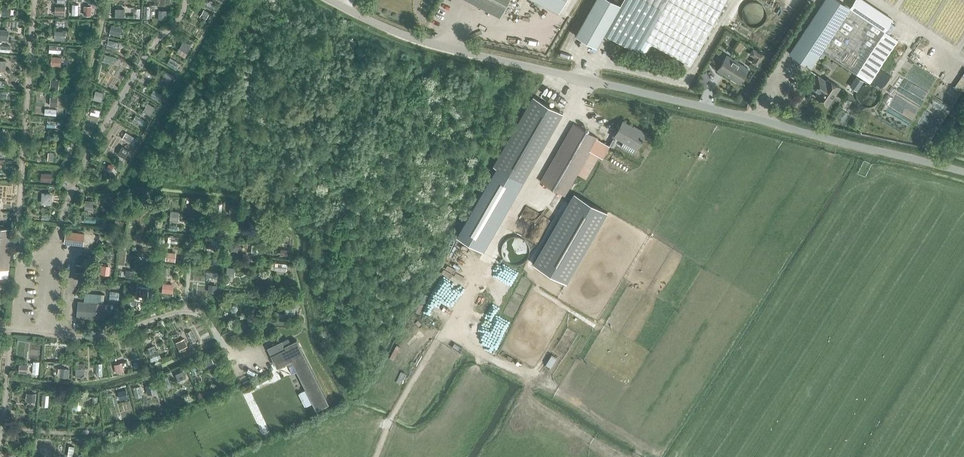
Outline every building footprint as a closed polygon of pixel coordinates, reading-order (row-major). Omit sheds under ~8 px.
[(500,16),(508,0),(470,0),(500,16)] [(558,12),(565,0),(534,0),(558,12)] [(575,35),(596,47),(605,33),(621,4),(613,0),(595,0),(575,35)] [(621,4),(605,33),(639,51),(645,39),(690,64),(726,0),(623,0),(621,4)] [(768,12),(768,9),(767,7),(766,4),(764,2),(762,1),(760,0),(751,0),(749,1),(747,2),(746,4),(744,7),(743,9),(743,12),(743,14),(744,16),(745,18),(746,20),(748,22),(750,23),(753,24),(755,24),(758,24),(760,23),(763,21),(765,20),(767,17),(768,15),(768,12)] [(818,56),(850,7),(839,0),(824,0),(789,53),(811,67),(818,56)] [(850,7),(884,30),(885,30),(893,18),(866,0),(855,0),(850,7)] [(1,3),(0,15),(10,16),(11,6),(6,6),(6,4),(1,3)] [(56,5),(56,14),(65,14),(65,6),(56,5)] [(818,56),(822,58),(825,53),(869,82),(898,39),(885,30),(884,30),(850,7),(818,56)] [(203,10),(200,16),(205,19),(209,13),(203,10)] [(111,24),(109,32),(118,35),(120,26),(111,24)] [(7,39),(8,29),(0,29),(0,38),(7,39)] [(54,30),(54,39),(62,40),(63,31),(54,30)] [(183,40),(179,48),(183,50),(186,52),(191,44),(183,40)] [(750,53),(755,56),(752,61),(758,64),(764,53),(753,47),(750,53)] [(748,68),(738,62),(726,54),(717,69),(739,82),(748,68)] [(51,56),(50,65),(60,66),(61,56),(51,56)] [(177,68),(180,62),(170,57),(167,63),(177,68)] [(166,71),(161,79),(168,83),(173,75),(166,71)] [(955,85),(963,90),(963,71),(955,85)] [(826,81),(818,75),(810,86),(818,92),(816,96),(827,104),(839,86),(827,78),(826,81)] [(51,79),(50,88),(58,89),(59,83),(54,82),(55,79),(51,79)] [(881,97),(881,96),(880,94),(880,92),(877,88),(875,87),(874,86),(872,85),(869,85),(867,85),(864,86),(862,87),(861,88),(859,90),(858,93),(857,97),(858,99),(858,101),(860,104),(862,106),(864,107),(868,108),(872,108),(874,107),(876,106),(877,104),(879,102),(880,99),(881,97)] [(96,90),(93,99),(101,101),(104,92),(96,90)] [(533,95),(493,165),(523,182),(563,112),(533,95)] [(50,96),(49,105),(57,106),(58,96),(50,96)] [(148,102),(143,110),(150,115),(155,106),(148,102)] [(622,121),(615,135),(637,148),(645,134),(622,121)] [(574,123),(540,181),(564,195),(577,173),(590,150),(598,155),(602,157),(609,145),(597,138),(598,137),(574,123)] [(124,138),(133,141),(135,136),(126,133),(124,138)] [(122,145),(117,154),(124,158),(129,150),(122,145)] [(597,157),(598,155),(590,150),(585,159),(577,173),(585,177),(597,157)] [(109,161),(105,169),(109,171),(111,166),(113,167),(115,164),(109,161)] [(44,172),(43,180),(51,181),(52,173),(44,172)] [(588,244),(607,211),(583,197),(581,196),(576,193),(575,193),(574,192),(533,263),(566,282),(588,244)] [(85,200),(85,208),(93,209),(93,200),(85,200)] [(197,204),(197,206),(199,210),(205,212),(210,206),(207,201),(200,201),(197,204)] [(230,204),(229,214),(239,215),(240,205),(230,204)] [(171,210),(170,219),(178,220),(179,210),(171,210)] [(9,268),(12,228),(3,227),(3,224),(0,224),(0,268),(9,268)] [(83,244),(83,243),(84,233),(66,231),(64,241),(83,244)] [(531,248),(531,245),(530,242),(529,240),(527,238),(525,237),(523,236),(520,235),(517,234),(515,235),(512,236),(510,237),(508,238),(506,241),(505,243),(505,245),(504,248),(505,252),(506,254),(508,257),(510,259),(512,260),(515,261),(517,261),(519,261),(522,260),(525,259),(527,257),(529,255),(530,253),(531,250),(531,248)] [(210,239),(209,246),(221,247),(222,240),(210,239)] [(232,240),(229,245),(231,250),(237,250),(240,246),(238,241),(232,240)] [(166,250),(165,259),(174,260),(175,251),(166,250)] [(275,261),(274,268),(286,269),(287,262),(275,261)] [(227,266),(226,275),(233,275),(234,266),(227,266)] [(141,270),(141,278),(150,279),(151,271),(141,270)] [(163,282),(162,291),(170,292),(171,283),(163,282)] [(208,283),(208,291),(216,292),(217,284),(208,283)] [(140,285),(139,293),(148,294),(149,286),(140,285)] [(95,318),(96,302),(78,301),(77,316),(95,318)] [(286,306),(285,314),(294,315),(296,307),(286,306)] [(184,338),(175,342),(179,349),(187,345),(184,338)] [(304,354),(297,339),(284,345),(281,340),(267,347),(277,367),(284,364),(291,360),(298,373),(316,410),(329,404),(304,354)] [(150,352),(148,353),(152,361),(159,358),(156,350),(150,352)] [(211,356),(205,359),(207,365),(214,362),(211,356)] [(122,362),(114,364),(116,372),(124,370),(122,362)] [(19,363),(18,372),(27,373),(27,363),(19,363)] [(61,367),(60,376),(68,377),(69,368),(61,367)] [(84,368),(75,368),(75,376),(84,376),(84,368)] [(183,368),(175,372),(178,380),(187,377),(183,368)] [(154,382),(145,384),(147,392),(156,390),(154,382)] [(126,389),(117,390),(119,397),(127,395),(126,389)] [(26,392),(26,401),(35,401),(36,393),(26,392)] [(82,396),(74,396),(74,405),(80,405),(82,405),(82,396)]
